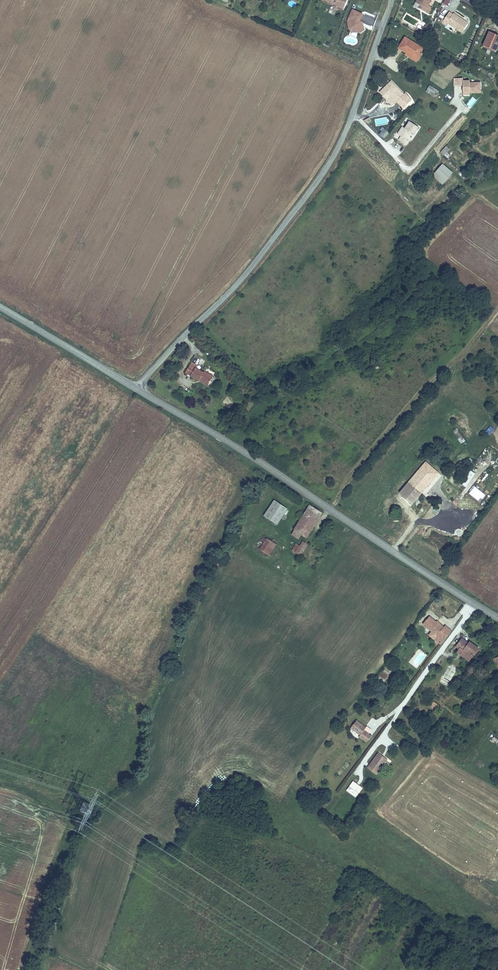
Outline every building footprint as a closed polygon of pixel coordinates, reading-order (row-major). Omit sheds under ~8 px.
[(343,8),(346,0),(323,0),(334,4),(343,8)] [(419,4),(421,5),(419,8),(427,14),(431,7),(428,5),(431,0),(421,0),(419,4)] [(362,14),(352,9),(350,15),(353,17),(349,26),(355,35),(363,29),(363,25),(361,25),(361,21),(359,20),(362,14)] [(453,14),(450,12),(445,20),(443,19),(442,22),(447,25),(448,22),(463,31),(469,22),(463,18),(462,19),(457,16),(458,15),(454,13),(453,14)] [(489,33),(484,44),(497,49),(497,47),(497,36),(489,33)] [(399,47),(407,53),(408,51),(417,57),(420,52),(423,47),(405,37),(399,47)] [(408,51),(407,53),(406,54),(419,61),(423,54),(420,52),(417,57),(408,51)] [(453,78),(453,85),(463,85),(463,94),(481,93),(481,81),(470,82),(470,79),(463,80),(463,77),(453,78)] [(392,80),(379,91),(393,107),(399,102),(404,109),(413,101),(407,95),(407,96),(392,80)] [(466,104),(470,108),(478,100),(474,96),(466,104)] [(418,126),(411,122),(407,129),(404,127),(399,135),(402,137),(399,141),(405,144),(407,140),(406,139),(411,132),(413,133),(418,126)] [(445,147),(442,152),(449,157),(451,155),(446,151),(448,149),(445,147)] [(432,175),(443,185),(453,172),(442,163),(432,175)] [(191,375),(199,380),(200,378),(209,383),(213,375),(204,370),(203,371),(195,367),(191,375)] [(438,446),(435,449),(447,459),(450,456),(438,446)] [(435,449),(421,466),(427,471),(417,482),(423,487),(447,459),(435,449)] [(411,477),(417,482),(427,471),(421,466),(411,477)] [(468,469),(459,482),(466,486),(477,471),(473,468),(471,471),(468,469)] [(271,496),(258,514),(267,521),(269,519),(275,523),(286,507),(271,496)] [(307,503),(302,509),(313,518),(319,511),(307,503)] [(313,518),(302,509),(288,527),(295,532),(300,535),(313,518)] [(295,532),(288,527),(285,531),(292,536),(295,532)] [(251,543),(255,546),(263,536),(259,532),(251,543)] [(269,540),(263,536),(255,546),(260,551),(267,543),(269,540)] [(302,542),(295,538),(291,543),(289,541),(284,547),(292,554),(302,542)] [(425,623),(419,630),(440,645),(447,635),(441,631),(440,632),(434,628),(433,629),(425,623)] [(453,651),(456,653),(457,652),(461,654),(460,656),(469,662),(477,652),(468,645),(466,649),(462,646),(463,645),(459,642),(453,651)] [(456,653),(454,656),(467,665),(469,662),(460,656),(461,654),(457,652),(456,653)] [(385,680),(388,675),(382,671),(379,676),(385,680)] [(434,711),(439,706),(434,701),(429,706),(434,711)] [(359,732),(361,730),(363,727),(353,720),(347,728),(357,735),(356,737),(363,742),(368,735),(365,733),(364,735),(359,732)] [(385,760),(376,754),(365,769),(374,775),(385,760)] [(356,797),(363,788),(353,780),(346,790),(356,797)]
